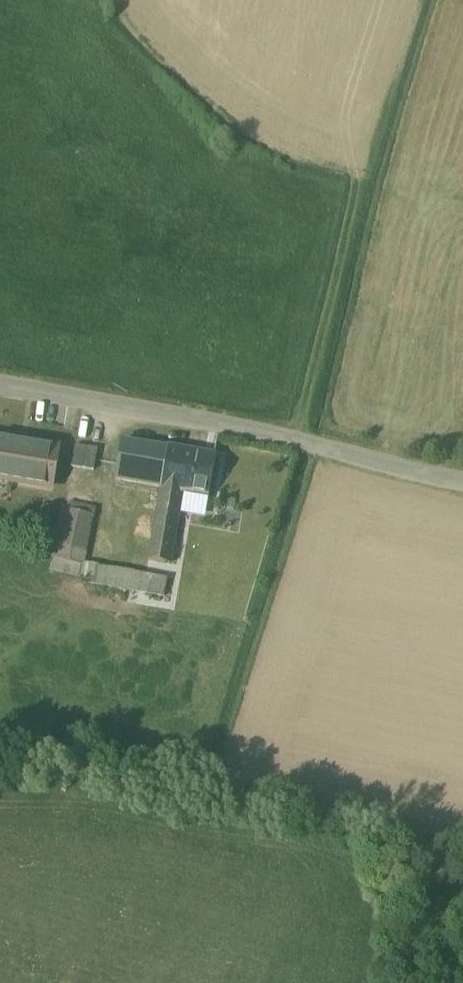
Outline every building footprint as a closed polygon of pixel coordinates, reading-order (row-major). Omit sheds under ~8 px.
[(0,440),(0,479),(50,488),(57,449),(0,440)] [(170,448),(126,440),(119,478),(163,486),(170,448)] [(73,443),(69,464),(91,468),(95,446),(73,443)] [(217,457),(170,448),(163,486),(168,487),(188,491),(209,495),(217,457)] [(168,487),(153,561),(173,565),(188,491),(168,487)] [(115,569),(83,564),(79,582),(111,588),(115,569)] [(167,579),(115,569),(111,588),(164,597),(167,579)]
